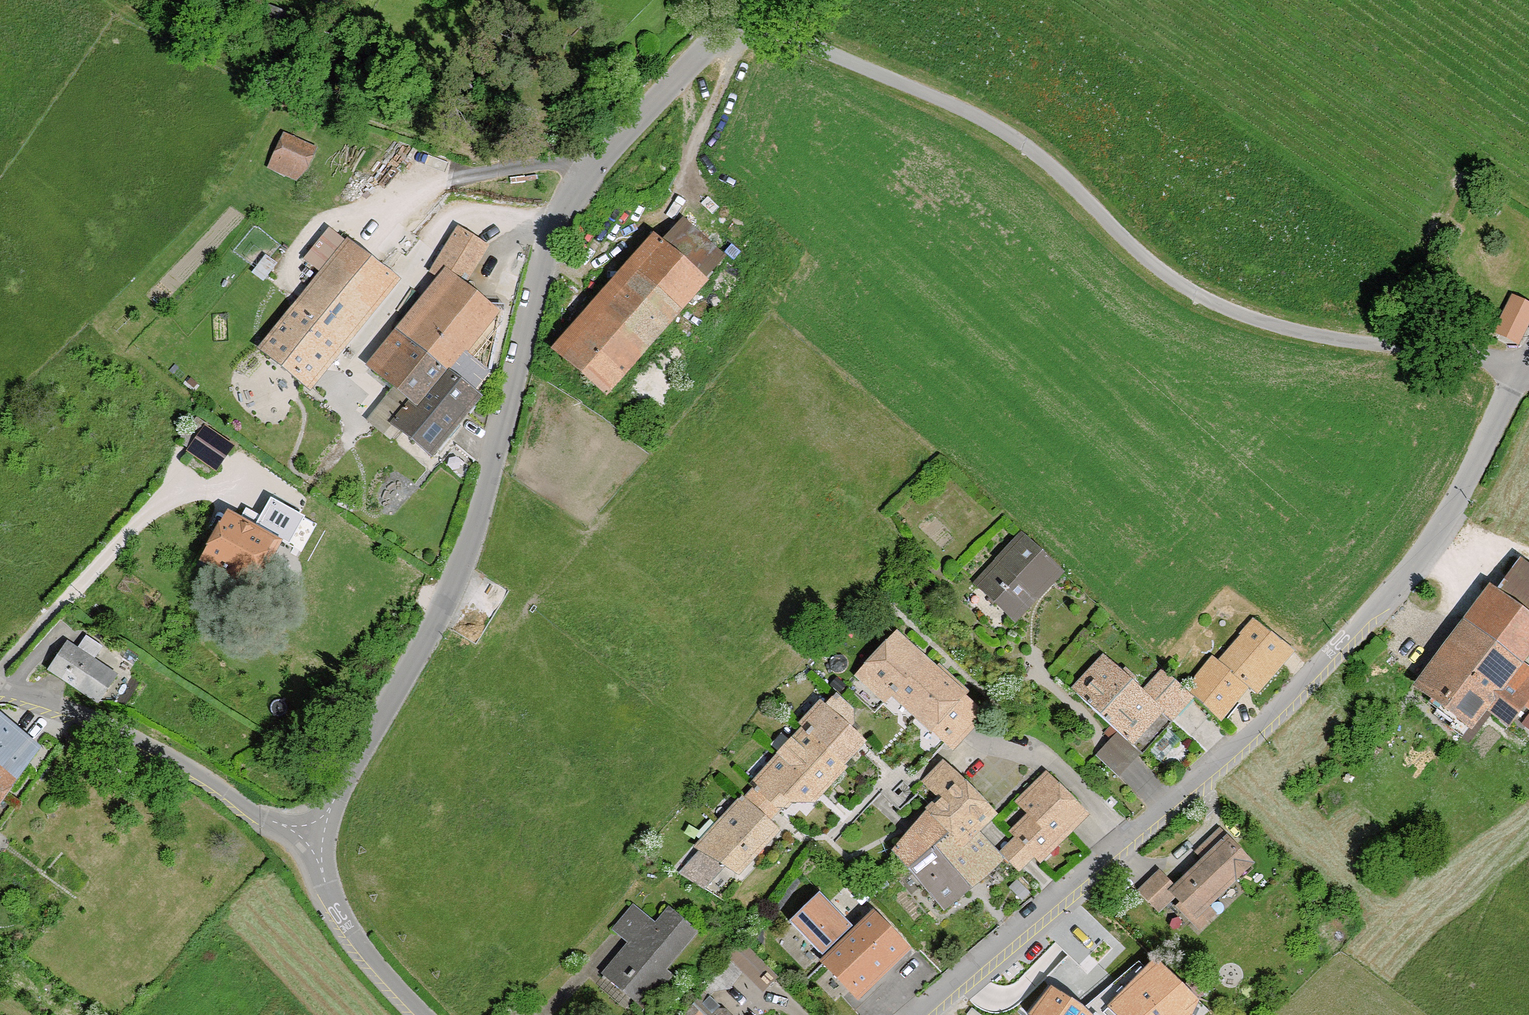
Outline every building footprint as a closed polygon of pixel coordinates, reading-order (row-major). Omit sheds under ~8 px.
[(313,153),(286,139),(277,157),(292,164),(295,158),(303,161),(299,168),(304,171),(313,153)] [(447,279),(461,288),(486,247),(459,231),(434,271),(447,279)] [(667,233),(657,244),(700,283),(710,272),(667,233)] [(657,244),(635,272),(678,309),(700,283),(657,244)] [(390,278),(349,245),(298,307),(340,341),(390,278)] [(678,309),(635,272),(564,352),(608,391),(678,309)] [(447,279),(402,336),(442,369),(459,348),(455,345),(469,328),(474,332),(491,311),(461,288),(447,279)] [(1528,319),(1528,304),(1514,297),(1495,335),(1516,345),(1528,319)] [(340,341),(298,307),(265,349),(305,383),(340,341)] [(481,337),(474,332),(469,328),(455,345),(459,348),(442,369),(469,392),(487,370),(467,354),(481,337)] [(442,369),(402,336),(386,357),(394,364),(384,377),(415,403),(397,427),(431,455),(477,398),(469,392),(442,369)] [(217,470),(232,449),(207,432),(193,453),(217,470)] [(250,585),(273,544),(225,517),(202,558),(250,585)] [(1013,619),(1059,570),(1024,537),(978,586),(1013,619)] [(1498,596),(1473,628),(1520,663),(1528,651),(1528,619),(1498,596)] [(1187,692),(1192,697),(1220,719),(1239,697),(1227,687),(1235,677),(1247,687),(1257,694),(1293,650),(1256,620),(1219,665),(1225,669),(1221,673),(1210,664),(1187,692)] [(1520,663),(1473,628),(1424,693),(1440,705),(1433,715),(1463,737),(1487,706),(1520,663)] [(1383,648),(1377,641),(1363,654),(1369,661),(1383,648)] [(894,694),(924,661),(915,652),(909,658),(891,642),(866,668),(871,672),(864,680),(886,701),(894,694)] [(69,645),(51,670),(96,701),(114,676),(69,645)] [(918,718),(949,684),(924,661),(894,694),(918,718)] [(1172,723),(1106,662),(1076,694),(1119,733),(1141,753),(1143,755),(1172,723)] [(1520,663),(1487,706),(1510,724),(1526,705),(1528,707),(1528,670),(1520,663)] [(1166,671),(1147,690),(1174,716),(1192,697),(1187,692),(1166,671)] [(1227,687),(1239,697),(1247,687),(1235,677),(1227,687)] [(975,709),(949,684),(918,718),(945,742),(975,709)] [(803,726),(806,729),(840,761),(859,740),(849,730),(854,725),(854,717),(837,700),(839,698),(837,695),(825,708),(822,705),(803,726)] [(33,713),(19,737),(36,750),(51,724),(33,713)] [(5,794),(37,751),(36,750),(19,737),(0,723),(0,800),(5,794)] [(780,754),(782,756),(821,792),(845,765),(840,761),(806,729),(793,743),(791,741),(780,754)] [(1141,753),(1119,733),(1108,744),(1130,765),(1141,753)] [(1130,765),(1108,744),(1096,755),(1118,777),(1130,765)] [(782,756),(753,787),(755,788),(777,809),(784,809),(789,802),(812,802),(821,792),(782,756)] [(964,848),(979,833),(974,828),(983,819),(990,811),(943,765),(926,781),(943,799),(895,855),(904,863),(900,868),(904,874),(910,870),(952,835),(964,848)] [(1019,804),(1031,816),(1052,838),(1057,843),(1070,831),(1062,822),(1078,807),(1047,776),(1019,804)] [(777,809),(755,788),(744,800),(766,821),(777,809)] [(17,803),(5,794),(0,800),(0,827),(17,803)] [(720,824),(722,826),(749,852),(773,827),(766,821),(744,800),(742,798),(737,803),(738,806),(720,824)] [(1062,822),(1070,831),(1086,815),(1078,807),(1062,822)] [(1052,838),(1031,816),(1013,833),(1017,837),(1035,855),(1052,838)] [(749,852),(722,826),(699,851),(725,867),(737,874),(753,856),(749,852)] [(952,835),(910,870),(942,909),(986,875),(1001,857),(1002,855),(1000,854),(979,833),(964,848),(952,835)] [(1250,864),(1220,833),(1199,852),(1207,860),(1176,890),(1174,892),(1176,895),(1184,904),(1180,907),(1199,927),(1213,914),(1207,906),(1250,864)] [(1008,846),(1000,854),(1002,855),(1020,873),(1029,865),(1036,857),(1035,855),(1017,837),(1008,846)] [(1039,860),(1057,843),(1052,838),(1035,855),(1036,857),(1039,860)] [(725,867),(699,851),(680,871),(705,888),(725,867)] [(1174,892),(1176,890),(1160,873),(1140,892),(1159,913),(1176,895),(1174,892)] [(1031,894),(1017,880),(1010,888),(1023,902),(1031,894)] [(823,955),(852,926),(818,892),(789,921),(823,955)] [(613,930),(630,944),(632,942),(639,947),(657,926),(633,906),(613,930)] [(646,1004),(670,974),(664,969),(696,931),(671,909),(657,926),(639,947),(632,942),(630,944),(608,972),(646,1004)] [(875,913),(825,962),(856,994),(906,945),(875,913)] [(777,979),(741,941),(728,959),(742,973),(763,994),(777,979)] [(742,973),(728,959),(708,984),(715,990),(707,998),(716,1007),(742,973)] [(1110,1007),(1118,1014),(1180,1014),(1197,1000),(1159,960),(1110,1007)] [(702,993),(707,998),(715,990),(708,984),(702,993)] [(1029,1014),(1031,1014),(1087,1014),(1050,987),(1029,1014)] [(716,1007),(707,998),(702,993),(685,1014),(724,1014),(716,1007)]
